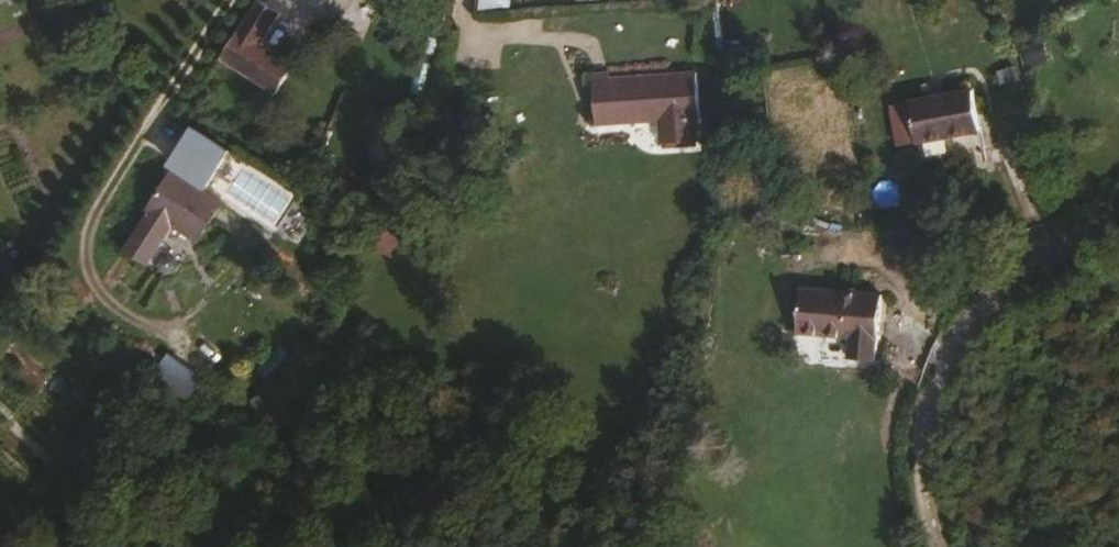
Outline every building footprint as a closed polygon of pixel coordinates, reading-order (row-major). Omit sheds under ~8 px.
[(255,42),(273,15),(251,0),(209,68),(229,81),(255,42)] [(248,93),(273,54),(255,42),(229,81),(248,93)] [(699,74),(594,77),(594,121),(659,120),(659,141),(696,141),(696,117),(700,117),(699,74)] [(984,131),(974,89),(913,104),(923,146),(984,131)] [(189,128),(165,167),(203,191),(228,152),(189,128)] [(926,162),(988,147),(984,131),(923,146),(926,162)] [(214,207),(166,179),(144,213),(147,216),(122,255),(142,267),(166,228),(192,243),(214,207)] [(398,257),(415,220),(393,210),(376,246),(398,257)] [(864,367),(869,300),(803,295),(798,341),(851,345),(850,366),(864,367)] [(880,348),(883,301),(869,300),(864,367),(876,368),(878,348),(880,348)] [(204,380),(166,354),(152,376),(190,401),(204,380)]
